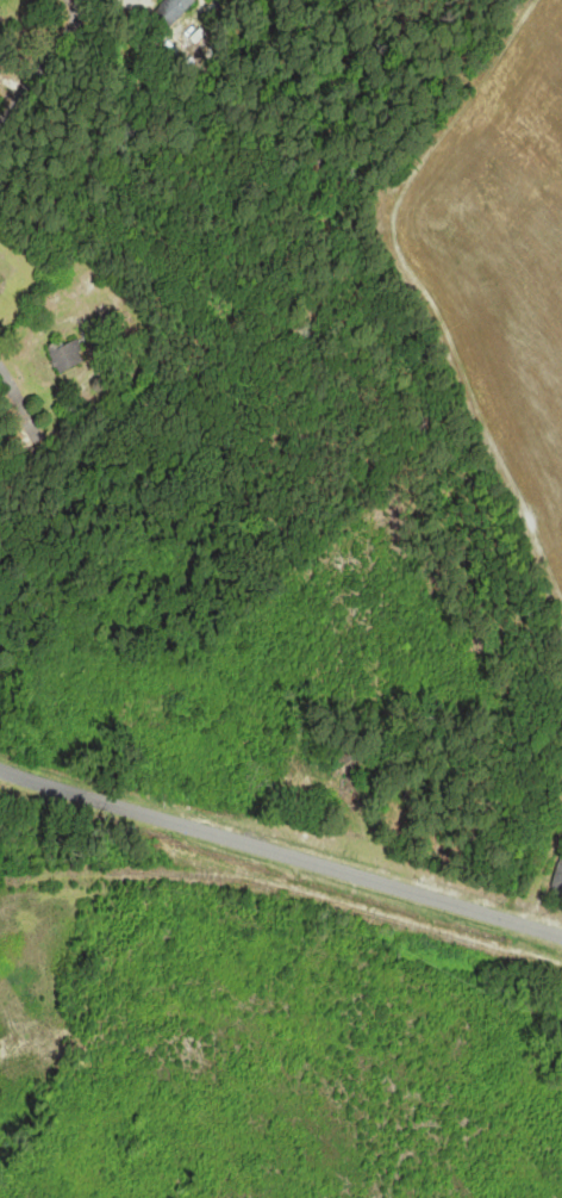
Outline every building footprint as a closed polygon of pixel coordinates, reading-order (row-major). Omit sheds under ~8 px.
[(61,375),(86,361),(74,338),(49,352),(61,375)] [(561,897),(561,862),(557,861),(554,896),(561,897)] [(285,886),(275,888),(278,900),(287,898),(285,886)]
